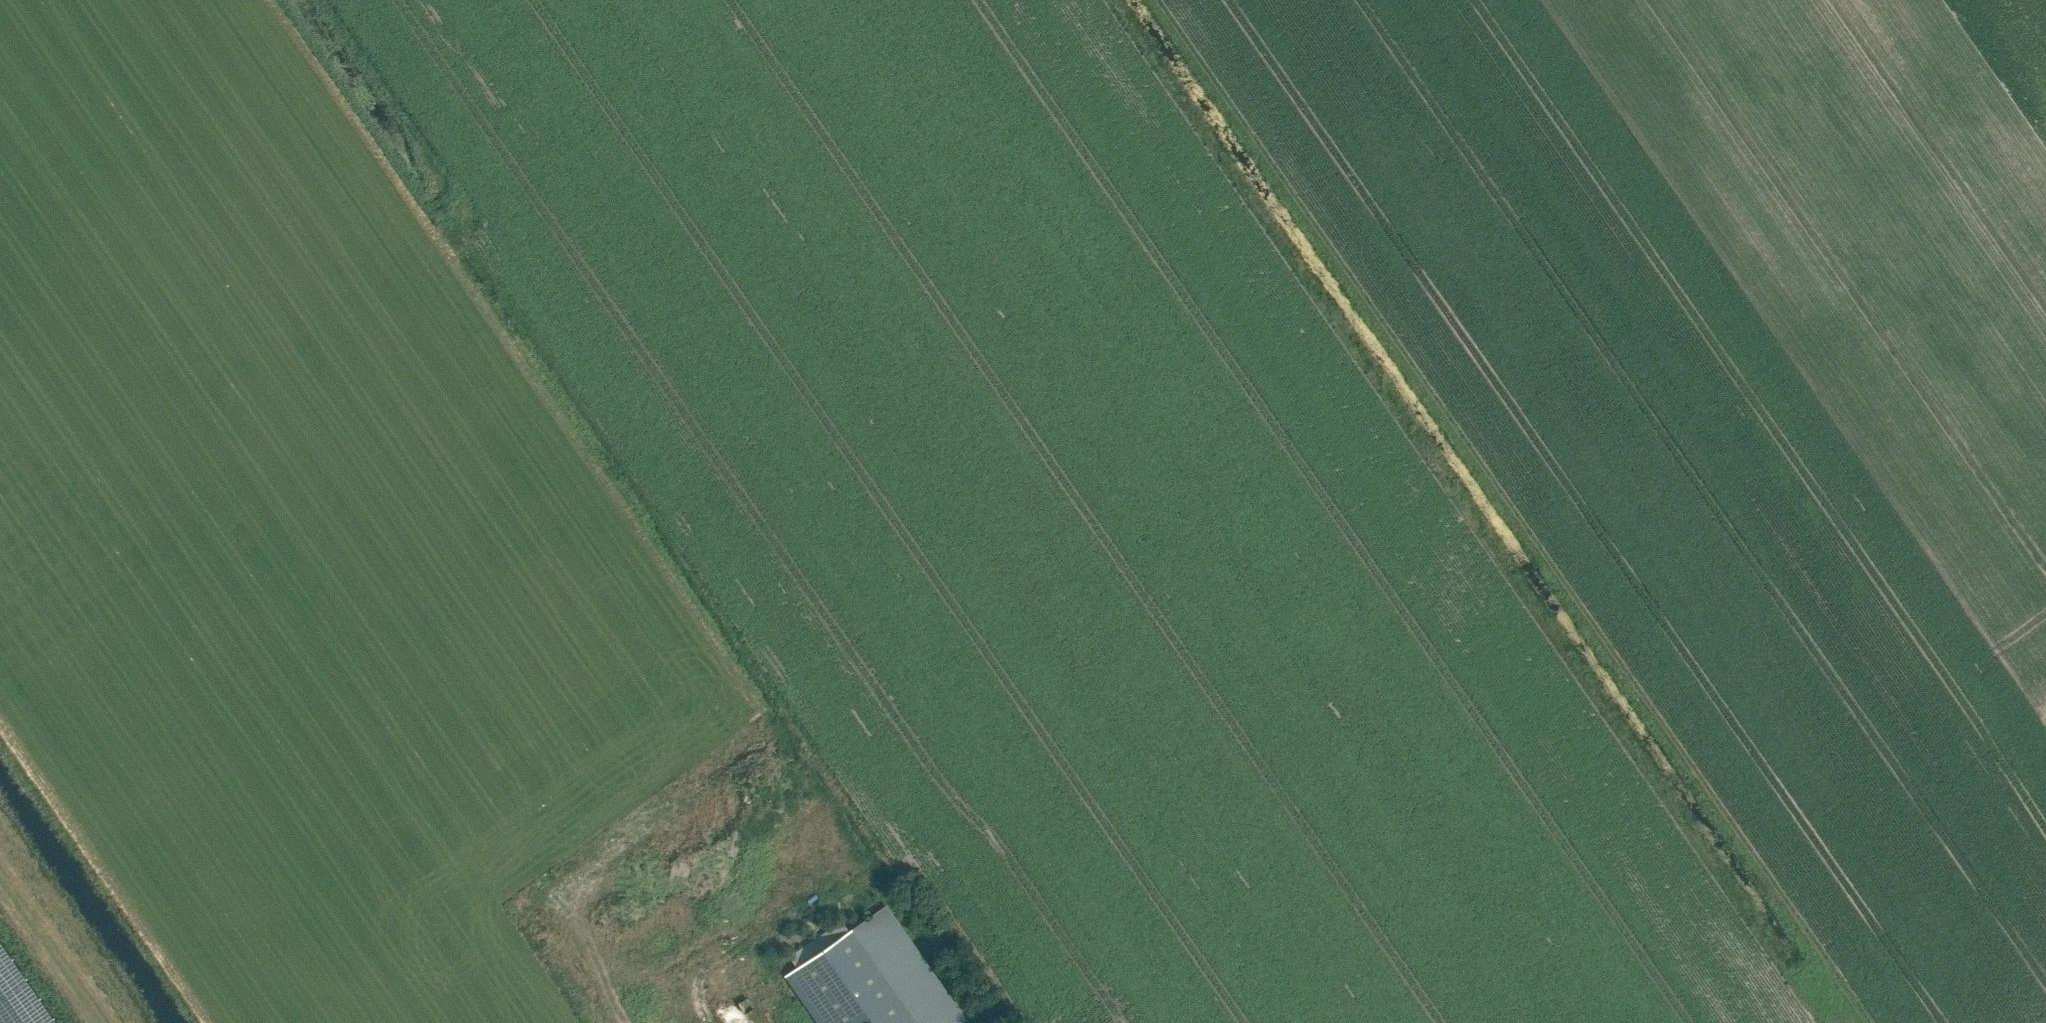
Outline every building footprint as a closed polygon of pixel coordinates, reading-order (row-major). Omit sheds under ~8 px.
[(885,906),(786,975),(819,1022),(967,1022),(885,906)]
